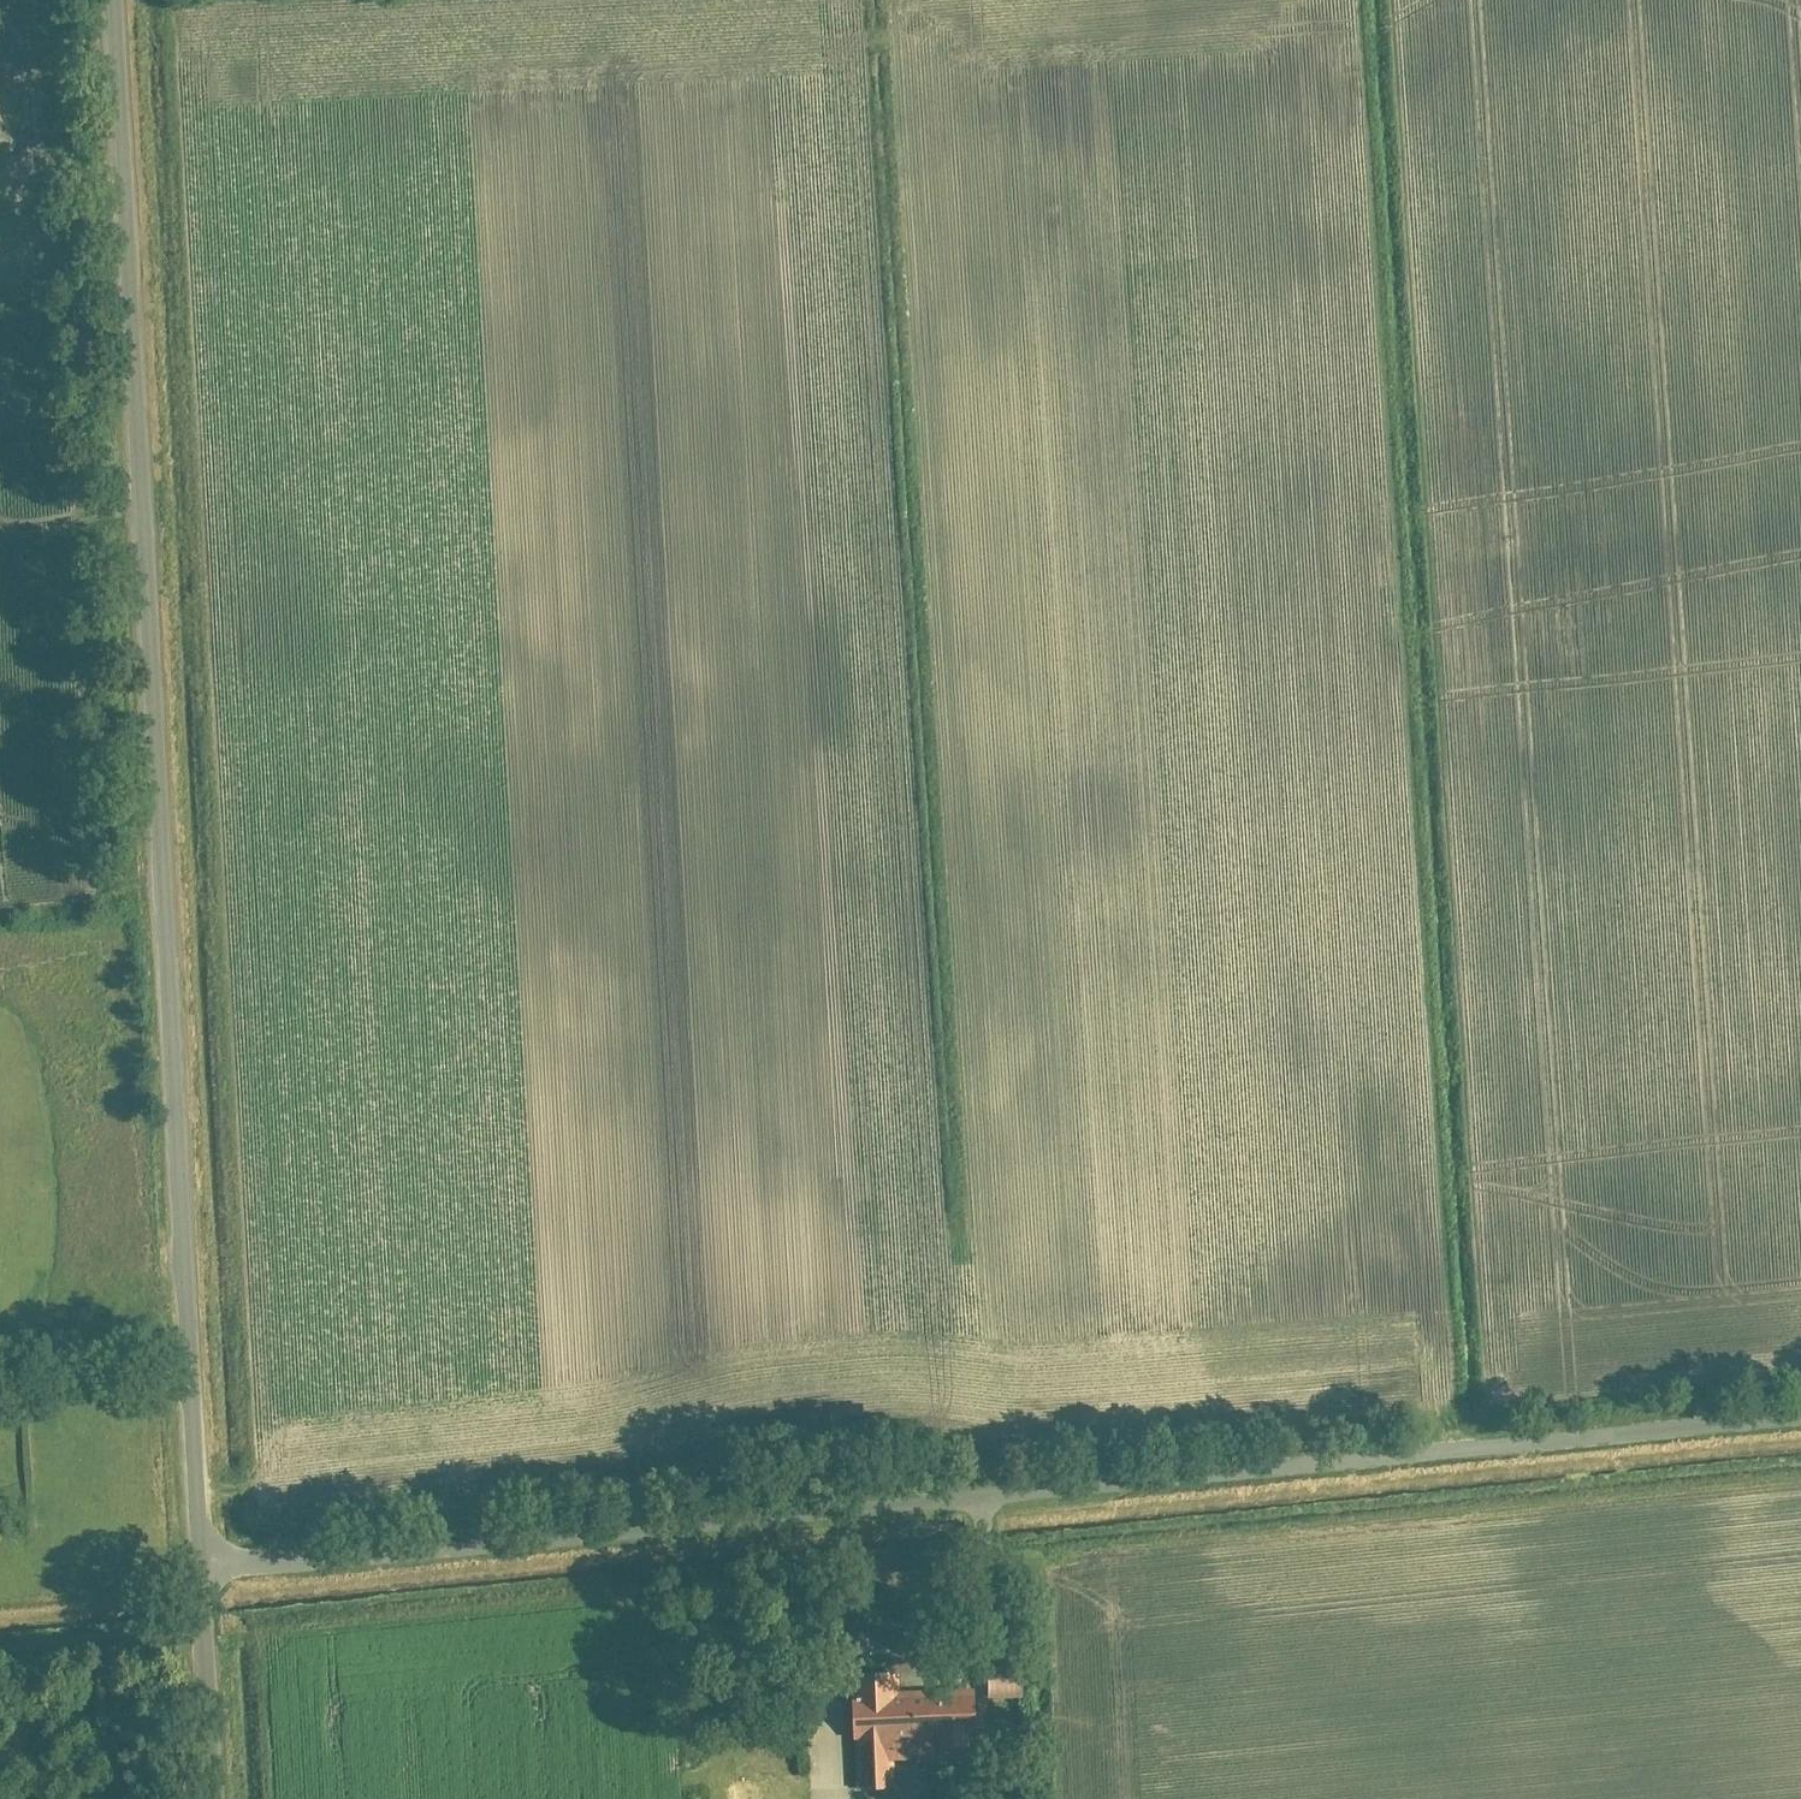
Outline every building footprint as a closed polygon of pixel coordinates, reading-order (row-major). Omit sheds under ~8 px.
[(984,1652),(983,1705),(1021,1706),(1023,1653),(984,1652)] [(888,1792),(886,1762),(929,1760),(928,1751),(965,1749),(965,1739),(973,1738),(971,1690),(896,1694),(895,1677),(843,1679),(846,1746),(850,1745),(852,1794),(888,1792)]
